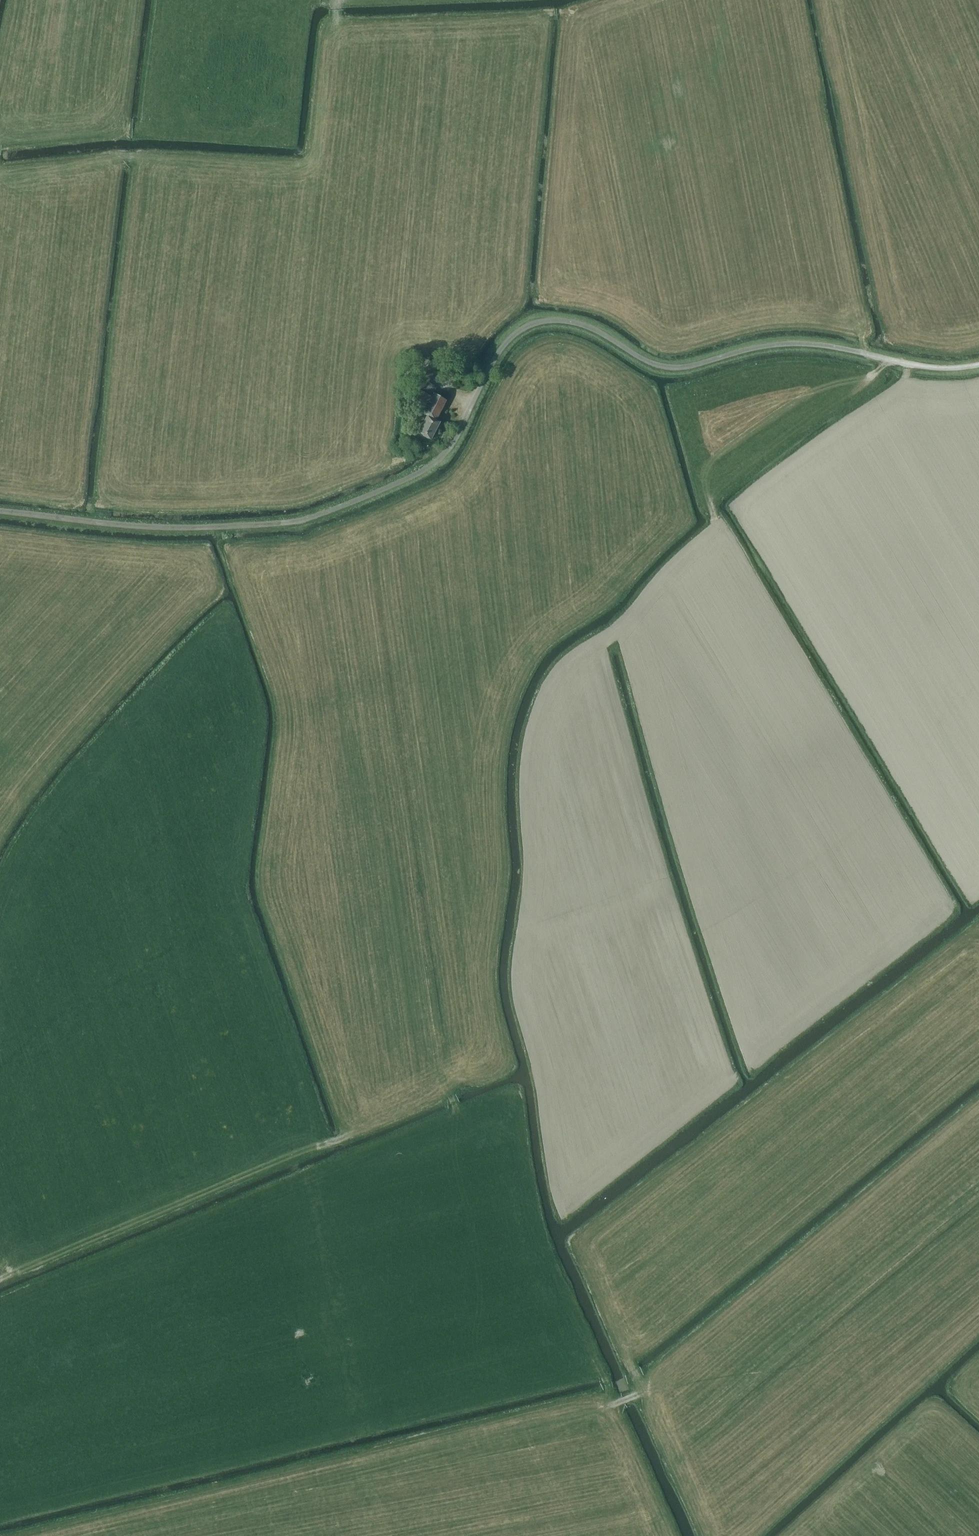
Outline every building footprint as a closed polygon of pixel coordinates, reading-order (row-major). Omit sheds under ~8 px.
[(436,419),(446,400),(434,393),(432,396),(418,389),(405,416),(418,423),(423,413),(426,415),(417,433),(431,440),(440,421),(436,419)]
